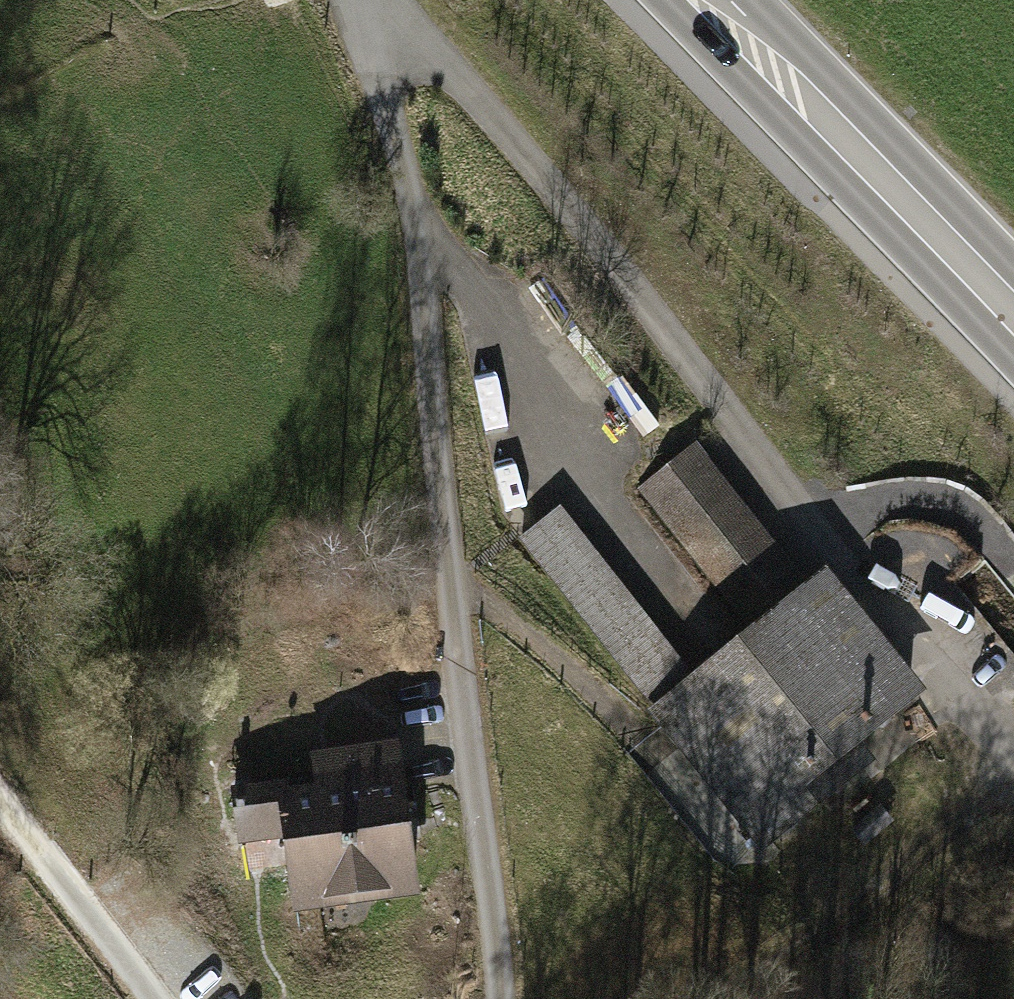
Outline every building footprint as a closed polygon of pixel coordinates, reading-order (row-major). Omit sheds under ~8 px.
[(807,593),(691,447),(642,486),(759,632),(664,708),(766,835),(858,762),(844,744),(909,692),(821,582),(807,593)] [(680,669),(555,511),(521,538),(646,696),(680,669)] [(234,791),(240,836),(287,830),(297,902),(413,886),(395,748),(316,758),(320,790),(282,794),(281,785),(234,791)] [(1013,855),(1003,886),(1013,890),(1013,855)]
